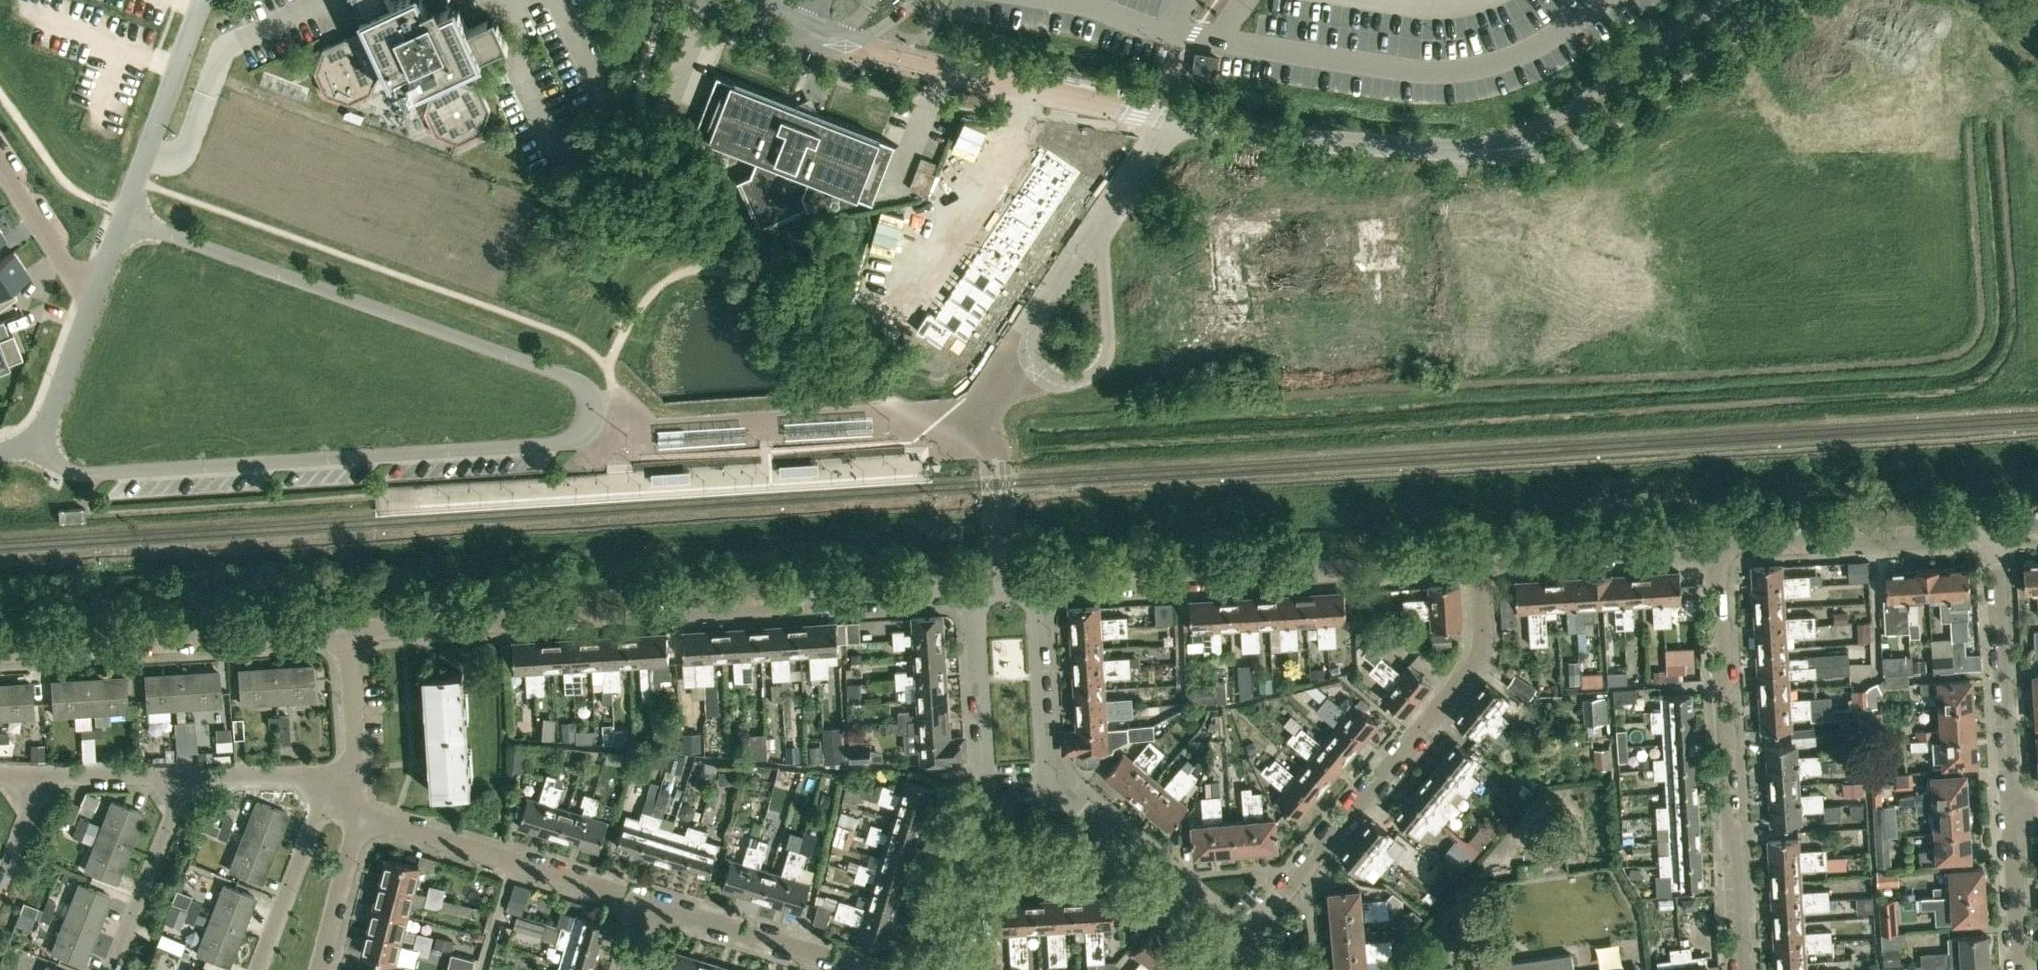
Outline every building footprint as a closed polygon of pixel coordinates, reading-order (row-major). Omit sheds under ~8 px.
[(346,37),(323,47),(318,63),(315,71),(326,94),(349,103),(371,92),(375,84),(379,72),(375,63),(384,58),(396,83),(393,91),(409,97),(412,89),(437,78),(441,87),(432,91),(428,103),(425,112),(436,134),(459,143),(481,132),(485,124),(491,109),(480,86),(460,79),(456,69),(480,57),(481,59),(483,59),(482,57),(506,45),(507,47),(509,47),(495,16),(469,28),(456,2),(449,6),(446,0),(393,0),(392,0),(357,0),(364,13),(362,14),(362,16),(364,15),(376,40),(366,44),(346,37)] [(1907,10),(1871,35),(1885,54),(1877,60),(1884,71),(1904,57),(1897,47),(1921,31),(1917,26),(1918,25),(1917,24),(1916,24),(1912,18),(1913,18),(1912,16),(1911,17),(1907,11),(1908,11),(1907,10)] [(1195,54),(1192,74),(1216,78),(1219,58),(1195,54)] [(1081,77),(1063,73),(1062,79),(1079,83),(1081,77)] [(718,75),(695,133),(757,158),(751,174),(740,179),(761,226),(807,206),(810,212),(811,211),(804,194),(810,178),(872,202),(895,144),(882,138),(808,110),(718,75)] [(664,120),(679,126),(683,116),(668,111),(664,120)] [(928,310),(915,329),(942,347),(943,347),(942,346),(952,331),(967,340),(1081,171),(1040,143),(1033,155),(1035,156),(1036,154),(1041,157),(935,315),(928,310)] [(937,174),(918,166),(910,188),(928,195),(937,174)] [(1210,191),(1207,226),(1230,228),(1233,191),(1212,190),(1212,191),(1210,191)] [(1233,191),(1230,228),(1252,230),(1254,193),(1233,191)] [(1254,193),(1252,230),(1273,232),(1276,195),(1254,193)] [(1331,199),(1328,236),(1350,238),(1353,201),(1331,199)] [(1353,201),(1350,238),(1371,239),(1374,203),(1353,201)] [(1494,216),(1493,234),(1537,238),(1539,214),(1548,215),(1549,202),(1525,201),(1524,213),(1496,210),(1495,216),(1494,216)] [(1374,203),(1371,239),(1393,241),(1396,204),(1374,203)] [(1396,204),(1393,241),(1416,243),(1418,207),(1416,207),(1416,206),(1396,204)] [(0,259),(0,307),(17,296),(9,285),(28,272),(14,250),(0,259)] [(1362,257),(1362,270),(1370,270),(1370,257),(1362,257)] [(1370,257),(1370,270),(1378,270),(1378,258),(1370,257)] [(1392,257),(1392,270),(1400,270),(1400,257),(1392,257)] [(1220,258),(1220,270),(1228,270),(1228,258),(1220,258)] [(1228,258),(1228,270),(1236,270),(1236,258),(1228,258)] [(1263,258),(1263,270),(1271,270),(1271,258),(1263,258)] [(1271,258),(1271,270),(1279,270),(1279,258),(1271,258)] [(1319,258),(1319,270),(1327,270),(1327,258),(1319,258)] [(1327,258),(1327,270),(1335,270),(1335,258),(1327,258)] [(1289,277),(1289,289),(1297,289),(1297,277),(1289,277)] [(1297,277),(1297,289),(1305,289),(1305,277),(1297,277)] [(1332,277),(1332,289),(1340,289),(1340,277),(1332,277)] [(1340,277),(1340,289),(1348,289),(1348,277),(1340,277)] [(1375,277),(1375,289),(1383,289),(1383,277),(1375,277)] [(1383,277),(1383,289),(1391,289),(1391,277),(1383,277)] [(1405,277),(1405,289),(1413,289),(1413,277),(1405,277)] [(2,370),(0,366),(22,357),(13,333),(0,338),(0,371),(2,370)] [(86,519),(86,518),(85,507),(58,508),(59,520),(59,521),(86,519)] [(1866,570),(1865,562),(1851,563),(1852,580),(1866,578),(1866,574),(1866,570)] [(2023,563),(2025,592),(2037,591),(2037,593),(2036,593),(2036,600),(2037,600),(2037,601),(2037,562),(2023,563)] [(1811,575),(1783,576),(1782,564),(1752,566),(1753,587),(1811,584),(1811,575)] [(1970,595),(1968,566),(1947,567),(1951,619),(1963,618),(1967,618),(1967,606),(1970,605),(1970,595)] [(1942,620),(1951,619),(1947,567),(1928,568),(1930,598),(1941,597),(1942,620)] [(1917,599),(1930,598),(1928,568),(1907,570),(1910,631),(1911,638),(1920,637),(1917,599)] [(1910,631),(1907,570),(1886,571),(1888,601),(1884,605),(1886,632),(1910,631)] [(1660,574),(1663,625),(1672,625),(1671,602),(1682,601),(1680,573),(1660,574)] [(1598,575),(1600,606),(1615,605),(1616,628),(1625,628),(1622,576),(1613,577),(1613,574),(1598,575)] [(1655,626),(1663,625),(1660,574),(1641,575),(1643,603),(1653,603),(1655,626)] [(1600,620),(1600,606),(1598,575),(1582,576),(1582,578),(1574,579),(1577,631),(1578,648),(1587,647),(1585,621),(1600,620)] [(1643,603),(1641,575),(1622,576),(1625,628),(1634,627),(1632,604),(1643,603)] [(1568,631),(1577,631),(1574,579),(1555,580),(1556,609),(1567,608),(1568,631)] [(1546,609),(1556,609),(1555,580),(1535,581),(1539,643),(1548,642),(1546,609)] [(1531,643),(1539,643),(1535,581),(1516,583),(1517,595),(1501,597),(1503,625),(1519,624),(1523,620),(1522,614),(1529,613),(1531,643)] [(1402,609),(1461,605),(1460,584),(1429,586),(1430,595),(1404,596),(1405,606),(1402,607),(1402,609)] [(1784,606),(1784,594),(1812,592),(1811,584),(1753,587),(1754,607),(1784,606)] [(1682,598),(1697,598),(1696,586),(1681,587),(1682,598)] [(1325,594),(1329,648),(1337,648),(1336,625),(1346,624),(1344,593),(1325,594)] [(1320,648),(1329,648),(1325,594),(1306,595),(1308,626),(1319,626),(1320,648)] [(1298,627),(1308,626),(1306,595),(1287,596),(1291,650),(1299,650),(1298,627)] [(1282,651),(1291,650),(1287,596),(1268,598),(1270,629),(1281,628),(1282,651)] [(1259,629),(1270,629),(1268,598),(1248,599),(1251,652),(1260,652),(1259,629)] [(1243,653),(1251,652),(1248,599),(1229,600),(1231,631),(1241,630),(1243,653)] [(1221,632),(1231,631),(1229,600),(1210,601),(1213,655),(1222,654),(1221,632)] [(1205,655),(1213,655),(1210,601),(1191,602),(1193,640),(1204,640),(1205,655)] [(1173,602),(1156,603),(1157,624),(1174,624),(1173,602)] [(1127,616),(1100,618),(1099,605),(1069,607),(1070,628),(1127,625),(1127,616)] [(1432,628),(1462,626),(1461,605),(1402,609),(1402,618),(1431,616),(1432,628)] [(1813,616),(1785,617),(1784,606),(1754,607),(1755,628),(1814,624),(1813,616)] [(1848,618),(1847,610),(1833,612),(1834,623),(1835,623),(1836,623),(1848,622),(1848,618)] [(894,640),(944,635),(943,615),(912,617),(913,634),(905,634),(905,630),(894,631),(894,640)] [(1963,618),(1951,619),(1952,640),(1964,639),(1969,639),(1967,618),(1963,618)] [(836,624),(817,625),(820,677),(830,676),(829,663),(839,662),(837,621),(836,621),(836,624)] [(847,622),(848,642),(861,641),(859,621),(847,622)] [(1858,633),(1870,633),(1870,622),(1858,622),(1858,633)] [(1787,647),(1786,635),(1814,633),(1814,624),(1755,628),(1757,648),(1787,647)] [(812,677),(820,677),(817,625),(798,626),(800,655),(811,654),(812,677)] [(1102,647),(1101,635),(1128,634),(1127,625),(1070,628),(1072,649),(1102,647)] [(790,656),(800,655),(798,626),(779,627),(783,679),(792,678),(790,656)] [(775,679),(783,679),(779,627),(760,628),(762,657),(773,657),(775,679)] [(751,658),(762,657),(760,628),(741,630),(744,681),(752,680),(751,658)] [(735,681),(744,681),(741,630),(722,631),(724,660),(734,659),(735,681)] [(706,683),(703,632),(684,633),(684,631),(683,631),(685,662),(696,661),(697,684),(706,683)] [(713,660),(724,660),(722,631),(703,632),(706,683),(714,683),(713,660)] [(1453,631),(1433,632),(1433,646),(1453,645),(1453,631)] [(666,634),(647,635),(651,687),(659,687),(659,677),(670,676),(667,632),(666,632),(666,634)] [(642,688),(651,687),(647,635),(628,636),(630,665),(641,665),(642,688)] [(915,659),(945,656),(944,635),(894,640),(895,648),(906,648),(906,644),(914,644),(915,659)] [(620,666),(630,665),(628,636),(609,638),(613,689),(621,689),(620,666)] [(604,690),(613,689),(609,638),(590,639),(592,668),(603,667),(604,690)] [(581,668),(592,668),(590,639),(571,640),(574,692),(583,691),(581,668)] [(1965,657),(1964,639),(1952,640),(1953,654),(1954,669),(1981,668),(1980,656),(1965,657)] [(565,692),(574,692),(571,640),(552,641),(553,670),(564,669),(565,692)] [(536,694),(532,642),(515,643),(515,641),(513,641),(515,673),(526,672),(527,695),(536,694)] [(543,671),(553,670),(552,641),(532,642),(536,694),(544,694),(543,671)] [(1102,647),(1072,649),(1073,669),(1132,665),(1131,657),(1103,658),(1102,647)] [(1666,648),(1667,663),(1680,662),(1679,647),(1666,648)] [(1808,657),(1788,658),(1787,647),(1757,648),(1758,669),(1849,663),(1848,652),(1807,654),(1808,657)] [(1299,650),(1291,651),(1291,663),(1299,663),(1299,658),(1299,655),(1299,650)] [(1954,669),(1953,654),(1933,655),(1934,671),(1954,669)] [(897,681),(947,677),(945,656),(915,659),(916,675),(907,675),(907,671),(896,672),(897,681)] [(1401,673),(1386,661),(1380,656),(1375,663),(1419,700),(1433,684),(1409,664),(1401,673)] [(1911,657),(1898,658),(1898,671),(1912,670),(1911,657)] [(1926,657),(1912,658),(1913,670),(1926,669),(1926,657)] [(1406,716),(1419,700),(1375,663),(1369,669),(1390,687),(1382,696),(1406,716)] [(1789,687),(1789,676),(1850,672),(1849,663),(1758,669),(1759,689),(1789,687)] [(1105,688),(1104,676),(1132,674),(1132,665),(1073,669),(1074,689),(1105,688)] [(275,668),(277,700),(315,697),(313,666),(275,668)] [(1324,677),(1324,667),(1311,668),(1311,678),(1320,677),(1324,677)] [(240,702),(277,700),(275,668),(238,670),(240,702)] [(1661,670),(1653,670),(1653,676),(1654,681),(1660,681),(1666,681),(1666,679),(1666,669),(1661,670)] [(182,674),(184,705),(221,703),(219,671),(182,674)] [(1537,687),(1515,671),(1506,683),(1528,699),(1537,687)] [(429,734),(467,731),(466,708),(468,708),(468,697),(465,697),(463,672),(425,675),(425,676),(429,734)] [(1908,672),(1885,674),(1885,686),(1909,684),(1908,672)] [(146,708),(184,705),(182,674),(144,676),(146,708)] [(1580,683),(1580,675),(1569,675),(1569,684),(1580,683)] [(88,679),(90,711),(128,709),(126,677),(88,679)] [(917,700),(948,698),(947,677),(897,681),(897,689),(908,689),(908,685),(916,684),(917,700)] [(53,713),(90,711),(88,679),(51,682),(53,713)] [(1941,711),(1973,709),(1972,702),(1974,700),(1975,696),(1974,693),(1972,691),(1971,679),(1921,682),(1921,692),(1934,691),(1940,691),(1941,711)] [(1227,681),(1217,681),(1219,702),(1229,701),(1227,681)] [(1260,682),(1260,692),(1271,692),(1270,681),(1260,682)] [(847,683),(847,696),(860,695),(859,682),(847,683)] [(1501,712),(1510,701),(1487,682),(1471,700),(1503,727),(1509,719),(1501,712)] [(34,714),(32,683),(0,685),(0,717),(34,714)] [(784,699),(783,683),(772,683),(773,699),(784,699)] [(1253,684),(1239,685),(1240,695),(1240,698),(1244,698),(1254,695),(1253,684)] [(1200,686),(1201,691),(1201,702),(1216,701),(1215,685),(1200,686)] [(714,687),(706,688),(707,699),(715,698),(714,687)] [(1639,687),(1615,688),(1616,701),(1639,700),(1639,687)] [(1830,705),(1830,696),(1790,699),(1789,687),(1759,689),(1760,710),(1819,706),(1830,705)] [(1105,699),(1105,688),(1074,689),(1075,710),(1133,706),(1132,698),(1105,699)] [(1864,704),(1865,704),(1864,688),(1851,689),(1852,705),(1864,704)] [(1652,720),(1693,717),(1691,693),(1660,695),(1661,709),(1652,710),(1652,720)] [(537,697),(537,695),(531,695),(528,695),(528,707),(537,707),(537,697)] [(1356,703),(1348,712),(1327,695),(1321,702),(1366,738),(1379,723),(1356,703)] [(1610,721),(1609,697),(1589,698),(1590,722),(1610,721)] [(899,720),(949,717),(948,698),(917,700),(918,715),(910,716),(909,712),(898,712),(899,720)] [(1513,736),(1503,727),(1471,700),(1455,719),(1479,739),(1488,728),(1507,744),(1513,736)] [(1353,754),(1366,738),(1321,702),(1316,708),(1337,726),(1329,735),(1353,754)] [(1852,715),(1864,714),(1864,704),(1852,705),(1852,715)] [(1831,705),(1820,706),(1820,716),(1831,716),(1831,705)] [(1133,706),(1075,710),(1077,730),(1107,727),(1106,718),(1133,716),(1133,706)] [(1789,729),(1790,736),(1815,734),(1814,725),(1792,727),(1791,717),(1809,715),(1809,720),(1820,719),(1819,706),(1760,710),(1761,731),(1789,729)] [(1916,730),(1917,740),(1975,736),(1974,724),(1976,723),(1976,719),(1975,715),(1973,714),(1973,709),(1941,711),(1942,728),(1937,729),(1916,730)] [(1880,712),(1868,712),(1870,743),(1876,742),(1874,721),(1881,720),(1880,712)] [(279,725),(289,724),(289,715),(278,716),(279,725)] [(268,725),(279,725),(278,716),(268,716),(268,725)] [(907,740),(951,737),(949,717),(899,720),(899,722),(886,723),(887,731),(899,730),(900,733),(907,732),(907,740)] [(1673,743),(1694,741),(1693,717),(1652,720),(1653,730),(1662,729),(1663,743),(1673,743)] [(242,718),(233,718),(234,737),(243,736),(242,718)] [(195,719),(185,720),(187,751),(197,750),(195,719)] [(177,751),(187,751),(185,720),(175,720),(177,751)] [(576,741),(575,722),(563,724),(564,742),(576,741)] [(617,745),(616,728),(615,723),(605,724),(606,745),(617,745)] [(1127,739),(1154,738),(1153,725),(1107,727),(1077,730),(1063,731),(1065,752),(1074,751),(1074,760),(1082,760),(1083,767),(1093,767),(1100,759),(1100,751),(1108,751),(1108,750),(1114,749),(1114,747),(1127,739)] [(91,727),(92,738),(103,737),(102,726),(91,727)] [(291,744),(289,726),(281,726),(282,745),(291,744)] [(672,735),(673,740),(677,740),(682,740),(681,726),(678,727),(672,727),(672,733),(672,735)] [(1329,735),(1322,744),(1301,726),(1296,731),(1294,730),(1293,731),(1340,770),(1353,754),(1329,735)] [(81,728),(83,760),(93,760),(92,738),(91,727),(81,728)] [(230,727),(215,727),(216,749),(231,748),(230,727)] [(555,729),(545,727),(543,739),(554,740),(555,729)] [(629,727),(616,728),(617,745),(617,746),(630,745),(629,727)] [(577,742),(578,742),(582,742),(585,742),(585,729),(577,730),(577,742)] [(1618,746),(1629,745),(1628,729),(1617,730),(1618,746)] [(701,749),(700,730),(683,731),(684,749),(701,749)] [(433,791),(433,792),(471,790),(469,766),(472,766),(471,755),(469,755),(467,731),(429,734),(433,791)] [(1326,786),(1340,770),(1293,731),(1287,738),(1311,757),(1303,766),(1326,786)] [(0,733),(0,744),(9,744),(8,733),(0,733)] [(1819,749),(1819,754),(1798,755),(1797,744),(1815,743),(1815,734),(1790,736),(1790,745),(1768,746),(1770,765),(1821,762),(1821,757),(1831,757),(1837,756),(1836,748),(1819,749)] [(1975,747),(1975,736),(1917,740),(1911,740),(1911,749),(1933,748),(1934,764),(1976,762),(1976,758),(1978,756),(1979,753),(1977,749),(1975,747)] [(926,769),(951,776),(956,764),(956,758),(965,758),(964,737),(951,737),(907,740),(908,752),(921,751),(921,763),(926,762),(926,769)] [(1157,745),(1150,740),(1133,760),(1124,752),(1104,776),(1120,789),(1157,745)] [(1254,753),(1258,751),(1255,745),(1252,740),(1249,742),(1244,744),(1250,754),(1250,755),(1254,753)] [(655,748),(655,741),(645,741),(645,751),(655,751),(655,748)] [(1696,765),(1694,741),(1673,743),(1663,743),(1663,757),(1654,758),(1655,768),(1696,765)] [(843,742),(825,743),(826,763),(845,762),(843,742)] [(1441,761),(1473,787),(1480,779),(1472,773),(1481,762),(1457,742),(1441,761)] [(38,760),(44,760),(44,744),(37,744),(31,744),(31,760),(38,760)] [(823,761),(822,744),(815,745),(809,745),(810,755),(811,762),(823,761)] [(852,746),(852,759),(872,758),(872,745),(852,746)] [(1156,779),(1147,771),(1164,751),(1157,745),(1120,789),(1136,802),(1156,779)] [(1629,745),(1618,746),(1619,762),(1630,761),(1629,745)] [(1613,766),(1612,746),(1597,747),(1598,767),(1613,766)] [(528,748),(516,748),(516,770),(528,770),(528,748)] [(683,767),(686,756),(676,754),(673,753),(669,771),(681,775),(683,767)] [(1303,766),(1296,775),(1275,757),(1270,762),(1269,761),(1267,763),(1313,802),(1326,786),(1303,766)] [(1639,766),(1649,766),(1649,758),(1639,758),(1639,766)] [(715,769),(716,765),(705,761),(704,761),(699,779),(711,783),(711,782),(714,773),(715,769)] [(1466,795),(1473,787),(1441,761),(1426,779),(1450,799),(1458,788),(1466,795)] [(1822,762),(1823,771),(1835,770),(1835,761),(1822,762)] [(1152,816),(1192,767),(1185,762),(1165,786),(1156,779),(1136,802),(1152,816)] [(1771,785),(1799,783),(1799,773),(1822,771),(1821,762),(1770,765),(1771,785)] [(1300,818),(1313,802),(1267,763),(1261,769),(1284,789),(1277,798),(1300,818)] [(1656,778),(1673,777),(1673,780),(1675,780),(1676,791),(1697,789),(1696,765),(1655,768),(1656,778)] [(1187,806),(1178,798),(1199,773),(1192,767),(1152,816),(1168,829),(1187,806)] [(724,771),(718,771),(718,775),(718,783),(731,783),(731,771),(724,771)] [(1912,772),(1893,773),(1894,787),(1913,786),(1912,772)] [(548,773),(539,801),(528,797),(519,826),(539,832),(554,784),(557,776),(548,773)] [(1881,774),(1872,774),(1874,805),(1882,804),(1882,795),(1885,792),(1884,785),(1881,782),(1881,774)] [(1899,804),(1916,803),(1966,800),(1966,788),(1967,786),(1968,782),(1967,779),(1965,777),(1965,774),(1933,776),(1934,788),(1898,794),(1899,804)] [(1520,786),(1531,795),(1539,786),(1528,776),(1520,786)] [(881,793),(930,807),(936,788),(907,779),(902,794),(893,792),(894,788),(884,784),(881,793)] [(1441,809),(1450,799),(1426,779),(1410,798),(1442,824),(1449,816),(1441,809)] [(651,780),(646,796),(656,799),(661,783),(651,780)] [(1844,795),(1865,793),(1864,780),(1843,781),(1844,795)] [(1772,804),(1824,801),(1823,792),(1800,794),(1799,783),(1771,785),(1772,804)] [(559,838),(568,809),(557,806),(563,787),(554,784),(539,832),(559,838)] [(865,788),(848,784),(843,804),(860,808),(865,788)] [(1257,849),(1252,790),(1252,785),(1242,786),(1245,820),(1233,821),(1236,851),(1257,849)] [(1263,818),(1261,798),(1260,789),(1252,790),(1257,849),(1277,847),(1275,817),(1263,818)] [(1699,813),(1697,789),(1676,791),(1677,801),(1675,801),(1675,805),(1657,806),(1658,816),(1699,813)] [(99,800),(100,798),(85,791),(80,803),(93,809),(94,810),(99,800)] [(924,827),(930,807),(881,793),(878,801),(898,807),(895,818),(924,827)] [(1222,822),(1220,802),(1219,793),(1211,794),(1215,853),(1236,851),(1233,821),(1222,822)] [(579,844),(594,796),(585,794),(582,804),(586,805),(583,814),(568,809),(559,838),(579,844)] [(1195,854),(1215,853),(1211,794),(1202,795),(1204,823),(1192,824),(1195,854)] [(594,796),(579,844),(599,850),(607,822),(593,817),(594,814),(597,815),(602,799),(594,796)] [(640,852),(656,799),(646,796),(640,817),(627,813),(617,845),(640,852)] [(1436,832),(1442,824),(1410,798),(1395,817),(1418,836),(1428,825),(1436,832)] [(673,827),(659,823),(666,802),(656,799),(640,852),(663,859),(673,827)] [(99,835),(129,847),(143,812),(113,800),(99,835)] [(244,835),(274,847),(287,812),(258,800),(244,835)] [(1936,830),(1968,828),(1968,822),(1970,820),(1970,816),(1969,813),(1967,811),(1966,800),(1916,803),(1917,812),(1930,811),(1935,811),(1936,830)] [(1824,801),(1772,804),(1773,824),(1802,822),(1801,811),(1824,809),(1824,801)] [(1866,816),(1865,802),(1852,803),(1852,817),(1866,816)] [(1882,804),(1874,805),(1875,836),(1889,835),(1888,804),(1882,804)] [(1511,819),(1514,816),(1507,810),(1504,813),(1511,819)] [(840,823),(856,828),(860,817),(842,811),(839,823),(840,823)] [(1499,819),(1507,825),(1511,819),(1504,813),(1499,819)] [(1670,839),(1700,837),(1699,813),(1658,816),(1659,826),(1669,825),(1670,827),(1670,839)] [(76,826),(85,829),(89,820),(80,816),(76,826)] [(230,829),(234,820),(224,816),(221,826),(230,829)] [(918,847),(924,827),(895,818),(890,833),(881,830),(883,827),(872,823),(869,832),(918,847)] [(1356,838),(1388,864),(1395,856),(1387,849),(1396,838),(1372,819),(1356,838)] [(201,830),(217,835),(221,826),(220,826),(206,820),(201,830)] [(687,867),(699,825),(689,822),(686,832),(673,827),(663,859),(687,867)] [(856,828),(840,823),(833,843),(850,848),(856,828)] [(687,867),(710,874),(720,842),(706,838),(709,828),(699,825),(687,867)] [(1624,844),(1634,843),(1633,825),(1623,826),(1624,844)] [(81,839),(85,829),(76,826),(72,835),(81,839)] [(226,839),(230,829),(221,826),(217,836),(226,839)] [(1480,850),(1491,837),(1479,826),(1468,840),(1476,847),(1480,850)] [(1968,828),(1936,830),(1937,848),(1932,849),(1919,850),(1920,860),(1970,857),(1969,844),(1971,843),(1972,839),(1971,835),(1969,833),(1968,828)] [(1858,844),(1866,843),(1865,829),(1857,830),(1858,844)] [(912,866),(918,847),(869,832),(867,840),(878,843),(879,840),(887,842),(883,857),(912,866)] [(115,881),(129,847),(99,835),(85,870),(115,881)] [(260,881),(274,847),(244,835),(230,870),(260,881)] [(1889,835),(1875,836),(1877,864),(1891,863),(1889,835)] [(1476,847),(1468,840),(1461,838),(1460,837),(1457,841),(1455,839),(1444,853),(1460,866),(1464,869),(1472,860),(1480,850),(1476,847)] [(1661,863),(1701,862),(1700,837),(1670,839),(1671,853),(1660,854),(1661,863)] [(771,871),(760,867),(768,841),(760,838),(757,847),(742,894),(762,900),(771,871)] [(1381,872),(1388,864),(1356,838),(1341,856),(1364,876),(1373,866),(1381,872)] [(1823,849),(1799,850),(1799,838),(1768,840),(1769,861),(1824,858),(1823,849)] [(757,847),(748,844),(742,862),(731,858),(722,888),(742,894),(757,847)] [(782,906),(800,849),(791,846),(782,874),(771,871),(762,900),(782,906)] [(811,883),(799,880),(808,851),(800,849),(782,906),(802,912),(811,883)] [(1633,852),(1633,851),(1620,852),(1620,855),(1621,859),(1622,863),(1622,865),(1631,864),(1634,864),(1633,852)] [(906,886),(912,866),(883,857),(878,872),(870,869),(871,865),(860,862),(857,871),(906,886)] [(419,866),(418,866),(388,858),(382,882),(413,890),(419,866)] [(1800,868),(1820,867),(1824,867),(1824,858),(1769,861),(1771,881),(1801,880),(1800,868)] [(1672,874),(1673,888),(1703,886),(1701,862),(1661,863),(1662,874),(1672,874)] [(1898,866),(1877,868),(1878,884),(1899,883),(1898,866)] [(1631,867),(1631,876),(1641,876),(1641,867),(1631,867)] [(1934,896),(1984,893),(1984,881),(1985,879),(1986,876),(1985,872),(1983,870),(1983,867),(1951,869),(1952,885),(1947,885),(1947,886),(1933,886),(1934,896)] [(900,906),(906,886),(857,871),(855,879),(865,883),(867,879),(875,881),(870,898),(900,906)] [(1453,880),(1444,872),(1433,886),(1442,893),(1453,880)] [(1826,890),(1802,891),(1801,880),(1771,881),(1772,902),(1826,899),(1826,890)] [(382,882),(376,906),(407,914),(411,900),(413,890),(382,882)] [(66,917),(96,929),(110,894),(80,883),(66,917)] [(225,884),(211,918),(241,930),(254,895),(225,884)] [(445,888),(430,884),(427,894),(443,898),(445,888)] [(1389,907),(1388,898),(1361,901),(1360,888),(1330,891),(1331,912),(1389,907)] [(190,895),(176,889),(171,901),(185,907),(190,895)] [(1437,899),(1430,893),(1425,899),(1433,905),(1437,899)] [(1934,896),(1921,897),(1922,907),(1935,906),(1936,922),(1986,918),(1986,915),(1987,913),(1988,909),(1987,906),(1985,904),(1984,893),(1934,896)] [(425,904),(440,908),(443,898),(427,894),(425,904)] [(1874,911),(1873,894),(1858,895),(1859,912),(1874,911)] [(43,908),(52,912),(56,902),(47,898),(43,908)] [(894,925),(900,906),(870,898),(867,907),(840,899),(837,907),(894,925)] [(1093,899),(1096,962),(1105,961),(1103,927),(1114,926),(1112,898),(1093,899)] [(200,902),(192,899),(188,909),(197,912),(200,902)] [(1088,962),(1096,962),(1093,899),(1074,900),(1075,929),(1086,928),(1088,962)] [(1803,909),(1823,908),(1827,907),(1826,899),(1772,902),(1773,922),(1804,920),(1803,909)] [(39,906),(24,900),(20,909),(35,915),(39,906)] [(1065,929),(1075,929),(1074,900),(1054,901),(1058,964),(1067,963),(1065,929)] [(179,925),(186,907),(170,901),(163,918),(179,925)] [(1050,964),(1058,964),(1054,901),(1035,903),(1037,931),(1047,930),(1050,964)] [(819,903),(813,922),(827,926),(832,907),(819,903)] [(1027,932),(1037,931),(1035,903),(1016,904),(1020,966),(1029,966),(1027,932)] [(1011,967),(1020,966),(1016,904),(997,905),(997,915),(983,916),(985,942),(1000,941),(999,933),(1009,933),(1011,967)] [(404,926),(407,914),(376,906),(369,930),(401,938),(401,937),(403,929),(404,926)] [(888,945),(894,925),(837,907),(834,916),(862,924),(859,936),(888,945)] [(1363,930),(1362,918),(1390,916),(1389,907),(1331,912),(1333,933),(1363,930)] [(48,921),(52,912),(43,908),(39,918),(48,921)] [(1881,931),(1898,930),(1897,908),(1880,909),(1881,931)] [(188,909),(184,919),(193,922),(197,912),(188,909)] [(30,928),(35,916),(20,910),(15,922),(30,928)] [(1405,911),(1402,911),(1402,920),(1403,927),(1416,926),(1422,918),(1418,914),(1413,910),(1407,910),(1405,911)] [(606,923),(586,917),(573,913),(568,930),(566,936),(599,946),(606,923)] [(547,924),(517,915),(515,921),(513,927),(543,937),(547,924)] [(82,964),(96,929),(66,917),(53,952),(82,964)] [(227,965),(241,930),(211,918),(197,953),(227,965)] [(1828,930),(1804,932),(1804,920),(1773,922),(1774,943),(1829,939),(1828,930)] [(561,928),(556,943),(564,945),(559,959),(592,969),(599,946),(566,936),(568,930),(561,928)] [(395,962),(401,938),(369,930),(363,954),(395,962)] [(1394,939),(1364,941),(1363,930),(1333,933),(1335,953),(1394,948),(1394,939)] [(1905,930),(1881,932),(1882,946),(1906,945),(1905,930)] [(1167,943),(1152,931),(1133,952),(1142,959),(1133,969),(1144,969),(1167,943)] [(162,933),(157,944),(181,954),(186,942),(162,933)] [(430,947),(433,937),(417,933),(415,942),(414,943),(430,947)] [(1924,964),(1989,959),(1987,933),(1959,935),(1948,936),(1949,951),(1921,953),(1922,964),(1924,964)] [(453,939),(438,935),(436,944),(451,947),(453,939)] [(1670,939),(1671,947),(1679,946),(1678,938),(1670,939)] [(1805,950),(1825,948),(1829,948),(1829,939),(1774,943),(1776,963),(1806,961),(1805,950)] [(414,943),(412,953),(428,957),(430,947),(414,943)] [(1181,955),(1167,943),(1144,969),(1169,969),(1181,955)] [(1708,963),(1706,954),(1692,956),(1691,945),(1680,947),(1684,969),(1708,969),(1708,968),(1708,963)] [(1680,947),(1670,948),(1672,959),(1657,960),(1659,969),(1684,969),(1680,947)] [(1899,947),(1883,948),(1884,963),(1900,962),(1899,947)] [(1366,959),(1395,957),(1394,948),(1335,953),(1336,969),(1367,969),(1366,959)] [(475,957),(453,952),(449,969),(472,969),(475,957)] [(691,958),(672,952),(667,969),(687,969),(691,958)] [(1572,952),(1463,967),(1463,969),(1574,969),(1572,952)] [(1196,968),(1181,955),(1169,969),(1194,969),(1196,968)] [(709,963),(691,958),(687,969),(707,969),(709,963)] [(592,969),(559,959),(556,969),(592,969)] [(1927,969),(1989,969),(1989,959),(1924,964),(1927,969)] [(1806,961),(1776,963),(1776,969),(1807,969),(1806,961)]
